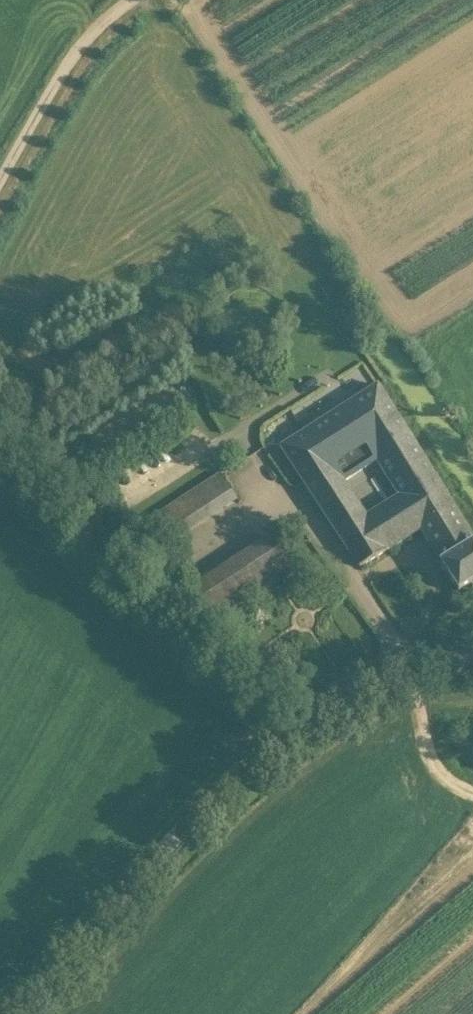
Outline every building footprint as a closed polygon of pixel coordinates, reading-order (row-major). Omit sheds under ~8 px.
[(389,553),(420,532),(459,593),(472,584),(472,536),(408,432),(377,383),(281,444),(277,447),(358,569),(387,550),(389,553)] [(259,402),(267,397),(263,389),(254,394),(259,402)] [(175,540),(238,500),(220,472),(157,512),(175,540)] [(218,564),(237,602),(291,575),(272,537),(218,564)]
